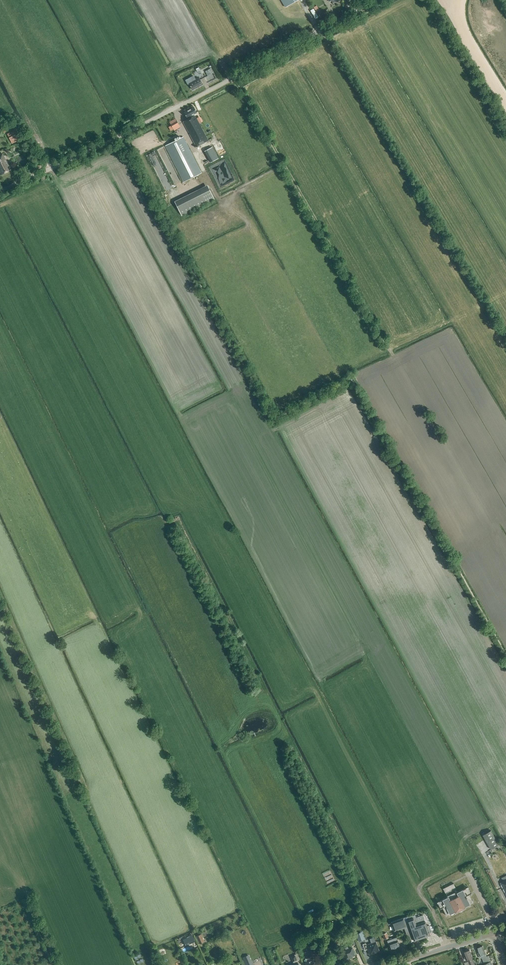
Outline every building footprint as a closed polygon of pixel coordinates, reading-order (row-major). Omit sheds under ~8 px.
[(315,19),(318,17),(313,9),(310,10),(315,19)] [(194,76),(186,80),(188,85),(190,84),(191,86),(190,86),(191,87),(193,90),(202,85),(199,77),(195,79),(194,76)] [(196,118),(194,114),(197,113),(194,107),(184,113),(188,119),(183,122),(197,147),(209,140),(197,118),(196,118)] [(175,118),(169,122),(174,131),(180,127),(175,118)] [(21,139),(16,129),(7,134),(12,144),(21,139)] [(184,182),(202,173),(183,137),(166,146),(184,182)] [(210,163),(218,158),(212,147),(204,151),(210,163)] [(11,170),(2,154),(0,155),(0,172),(1,175),(11,170)] [(211,167),(219,182),(225,179),(227,182),(233,179),(229,172),(228,172),(222,161),(211,167)] [(182,214),(216,200),(210,185),(176,199),(182,214)] [(491,850),(500,845),(491,830),(483,835),(491,850)] [(457,892),(453,884),(454,884),(454,883),(443,889),(444,889),(448,897),(437,902),(440,908),(440,909),(442,907),(446,915),(455,911),(455,912),(465,907),(464,906),(473,902),(469,894),(471,893),(468,887),(457,892)] [(416,917),(415,915),(409,917),(409,916),(391,922),(394,931),(404,928),(408,940),(413,938),(414,941),(430,935),(429,932),(431,932),(429,925),(427,926),(425,921),(423,915),(416,917)] [(313,929),(319,927),(314,918),(309,920),(313,929)] [(191,939),(190,937),(183,940),(186,946),(195,942),(193,938),(191,939)] [(400,946),(396,937),(391,939),(390,938),(389,939),(390,940),(387,941),(390,950),(400,946)] [(346,960),(349,959),(349,958),(352,957),(352,956),(355,955),(352,945),(355,944),(354,939),(350,941),(351,944),(341,948),(345,960),(346,959),(346,960)] [(366,943),(363,944),(365,950),(368,949),(369,950),(368,950),(370,954),(379,951),(376,942),(366,945),(366,943)] [(483,946),(477,948),(479,952),(478,953),(480,959),(482,958),(485,964),(483,964),(493,964),(488,956),(487,957),(483,946)] [(464,952),(465,957),(464,957),(466,960),(468,960),(470,964),(474,964),(472,958),(473,958),(470,950),(464,952)] [(297,960),(300,959),(297,954),(294,955),(295,956),(291,957),(294,964),(290,964),(299,964),(297,960)] [(311,956),(305,959),(306,962),(305,963),(306,964),(315,964),(313,960),(312,960),(311,956)]
